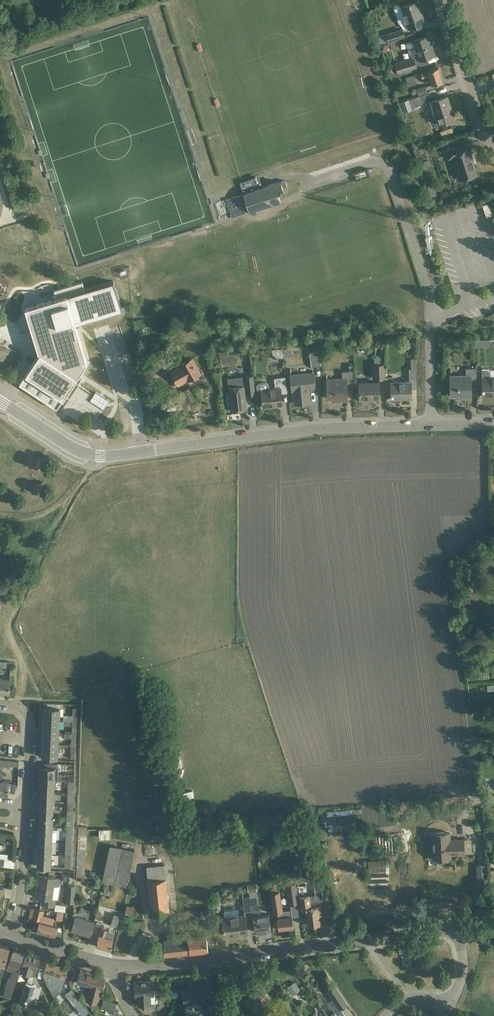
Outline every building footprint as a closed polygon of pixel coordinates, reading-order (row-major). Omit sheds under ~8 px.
[(418,1),(408,4),(401,6),(408,28),(425,23),(418,1)] [(402,29),(386,34),(386,33),(377,36),(380,44),(388,41),(405,36),(402,29)] [(431,50),(426,36),(406,42),(411,56),(419,54),(420,60),(435,55),(433,49),(431,50)] [(394,62),(398,73),(417,67),(413,56),(394,62)] [(432,84),(433,84),(443,81),(438,67),(428,70),(428,71),(421,73),(422,78),(429,76),(432,84)] [(413,76),(405,78),(408,86),(416,84),(413,76)] [(416,89),(418,94),(418,95),(419,95),(428,92),(425,86),(416,89)] [(438,124),(443,123),(453,120),(449,109),(451,109),(448,96),(430,101),(438,124)] [(419,97),(413,98),(414,110),(421,109),(419,97)] [(411,109),(411,107),(408,99),(400,101),(403,112),(411,109)] [(460,146),(446,150),(449,158),(453,156),(461,179),(465,178),(465,179),(468,178),(467,177),(477,174),(470,151),(471,151),(471,150),(462,153),(460,146)] [(257,213),(256,210),(281,202),(278,193),(284,191),(283,187),(281,182),(244,194),(249,212),(251,211),(252,215),(257,213)] [(245,214),(239,195),(225,199),(231,218),(245,214)] [(428,248),(433,247),(430,235),(425,237),(428,248)] [(39,353),(19,383),(57,408),(87,362),(75,323),(122,309),(114,280),(85,289),(83,281),(54,290),(57,297),(25,307),(39,353)] [(320,351),(310,352),(311,366),(321,365),(320,351)] [(384,364),(383,357),(382,357),(382,355),(376,355),(376,357),(374,357),(375,378),(385,378),(384,366),(384,364)] [(182,365),(171,371),(179,384),(187,380),(187,381),(199,373),(191,359),(181,364),(182,365)] [(417,388),(417,368),(416,362),(411,362),(411,368),(409,368),(409,381),(391,382),(391,399),(411,398),(411,388),(417,388)] [(327,398),(335,398),(339,398),(339,400),(347,400),(347,387),(353,387),(353,377),(353,364),(349,365),(349,371),(342,371),(342,378),(327,378),(327,398)] [(466,375),(450,376),(451,395),(463,395),(463,397),(471,397),(471,384),(477,384),(476,368),(466,368),(466,375)] [(491,373),(490,370),(488,369),(485,368),(482,368),(482,377),(482,396),(492,395),(493,395),(493,376),(491,376),(491,373)] [(291,375),(291,381),(292,390),(293,390),(295,403),(310,402),(309,389),(315,388),(314,378),(313,373),(291,375)] [(255,394),(253,375),(228,378),(231,411),(247,409),(245,395),(255,394)] [(261,390),(262,397),(263,407),(272,406),(272,405),(276,405),(276,406),(283,405),(281,393),(287,392),(286,382),(286,376),(274,378),(275,388),(269,388),(269,383),(267,382),(258,383),(257,385),(257,391),(261,390)] [(379,399),(379,382),(359,383),(359,400),(379,399)] [(189,388),(174,395),(184,413),(192,409),(189,404),(195,400),(189,388)] [(85,392),(69,419),(81,426),(97,399),(85,392)] [(168,416),(177,411),(175,405),(165,410),(168,416)] [(469,559),(460,561),(462,580),(471,579),(469,559)] [(473,591),(472,581),(465,582),(466,592),(473,591)] [(0,678),(0,691),(10,691),(10,678),(0,678)] [(61,707),(54,707),(44,707),(44,719),(60,720),(61,707)] [(60,733),(60,720),(44,719),(43,732),(60,733)] [(72,733),(76,733),(77,721),(72,721),(64,721),(64,725),(72,726),(72,733)] [(60,733),(43,732),(42,744),(59,745),(60,733)] [(71,738),(71,745),(76,746),(76,733),(72,733),(64,733),(64,738),(71,738)] [(58,758),(59,745),(42,744),(42,757),(58,758)] [(41,779),(54,780),(62,780),(63,775),(58,774),(58,768),(57,768),(57,767),(42,767),(41,779)] [(8,794),(9,781),(2,780),(3,770),(0,770),(0,793),(8,794)] [(54,792),(54,780),(41,779),(41,792),(54,792)] [(41,792),(40,804),(53,805),(54,792),(41,792)] [(53,817),(53,805),(40,804),(40,816),(53,817)] [(52,829),(53,817),(40,816),(39,829),(52,829)] [(100,834),(111,833),(111,823),(99,824),(100,834)] [(256,830),(245,824),(242,828),(254,834),(256,830)] [(288,826),(290,837),(296,836),(295,825),(288,826)] [(39,829),(38,841),(51,842),(52,829),(39,829)] [(431,834),(432,843),(433,858),(451,857),(451,855),(464,854),(463,839),(450,840),(449,833),(431,834)] [(303,836),(292,837),(294,849),(304,848),(303,836)] [(51,854),(51,842),(38,841),(38,853),(51,854)] [(110,841),(105,877),(130,881),(135,845),(110,841)] [(50,867),(51,854),(38,853),(37,866),(50,867)] [(388,857),(375,857),(375,870),(388,870),(388,857)] [(170,912),(168,902),(165,864),(147,866),(148,880),(151,914),(170,912)] [(317,864),(308,865),(310,879),(313,878),(319,878),(317,864)] [(486,865),(476,865),(477,884),(487,884),(486,865)] [(358,868),(340,868),(340,878),(358,878),(358,868)] [(41,904),(51,905),(55,906),(55,900),(51,899),(53,885),(57,886),(59,878),(38,875),(35,896),(42,897),(41,904)] [(315,895),(300,897),(301,909),(306,909),(306,910),(305,911),(305,915),(307,915),(308,925),(320,924),(319,915),(322,914),(321,907),(328,905),(327,899),(327,896),(324,896),(322,897),(319,878),(313,878),(315,895)] [(295,882),(287,884),(290,904),(299,903),(295,882)] [(74,903),(76,885),(68,884),(66,903),(74,903)] [(257,884),(247,885),(248,892),(258,891),(257,884)] [(277,918),(278,919),(279,929),(294,927),(291,910),(283,911),(280,890),(271,892),(274,912),(277,912),(278,918),(277,918)] [(250,896),(243,897),(244,912),(252,911),(251,906),(251,905),(251,904),(259,903),(258,895),(250,896)] [(220,898),(212,899),(214,911),(222,910),(220,898)] [(260,904),(252,905),(253,913),(261,912),(260,904)] [(132,914),(134,906),(127,905),(125,914),(132,914)] [(53,924),(54,918),(42,915),(43,910),(36,908),(36,909),(31,908),(29,919),(33,920),(40,922),(37,931),(54,936),(54,935),(63,937),(65,930),(60,929),(61,927),(57,926),(57,925),(53,924)] [(225,917),(222,917),(223,925),(224,935),(233,934),(233,933),(238,933),(239,934),(248,932),(247,923),(246,915),(239,915),(238,909),(224,911),(225,917)] [(58,911),(57,916),(56,919),(63,920),(64,911),(58,911)] [(117,927),(120,915),(114,913),(110,925),(117,927)] [(271,930),(269,920),(269,915),(253,917),(254,922),(255,932),(271,930)] [(76,916),(72,930),(90,935),(94,921),(76,916)] [(113,938),(115,932),(107,930),(102,928),(100,935),(99,934),(96,945),(110,949),(113,938)] [(163,941),(165,956),(208,951),(206,933),(188,935),(188,933),(176,934),(176,933),(166,934),(167,940),(163,941)] [(3,969),(10,947),(0,944),(0,968),(3,969)] [(9,977),(5,988),(13,991),(19,972),(18,972),(24,952),(13,948),(6,969),(13,971),(11,976),(9,977)] [(20,1002),(35,1007),(41,987),(32,984),(40,957),(26,953),(20,971),(30,973),(20,1002)] [(44,971),(43,974),(47,984),(54,995),(61,990),(63,984),(66,975),(69,966),(47,959),(44,969),(44,971)] [(105,976),(81,969),(77,982),(90,985),(86,1000),(88,1001),(98,1003),(105,976)] [(248,991),(245,995),(245,999),(246,999),(250,1003),(259,1002),(260,1003),(263,1006),(266,1001),(267,1001),(270,997),(266,993),(265,983),(264,980),(264,973),(256,974),(256,978),(246,980),(248,991)] [(153,980),(134,981),(135,995),(138,995),(138,1005),(152,1004),(151,995),(151,994),(154,994),(153,980)] [(300,990),(295,981),(287,986),(292,995),(300,990)] [(159,992),(167,992),(166,984),(158,985),(159,992)] [(182,987),(183,997),(185,1007),(194,1006),(194,1004),(201,1003),(203,1013),(215,1011),(213,996),(209,997),(207,984),(182,987)] [(348,1004),(335,986),(328,991),(340,1009),(348,1004)] [(80,1000),(72,989),(65,994),(74,1005),(80,1000)] [(112,1010),(114,1004),(101,1001),(100,1007),(112,1010)]
